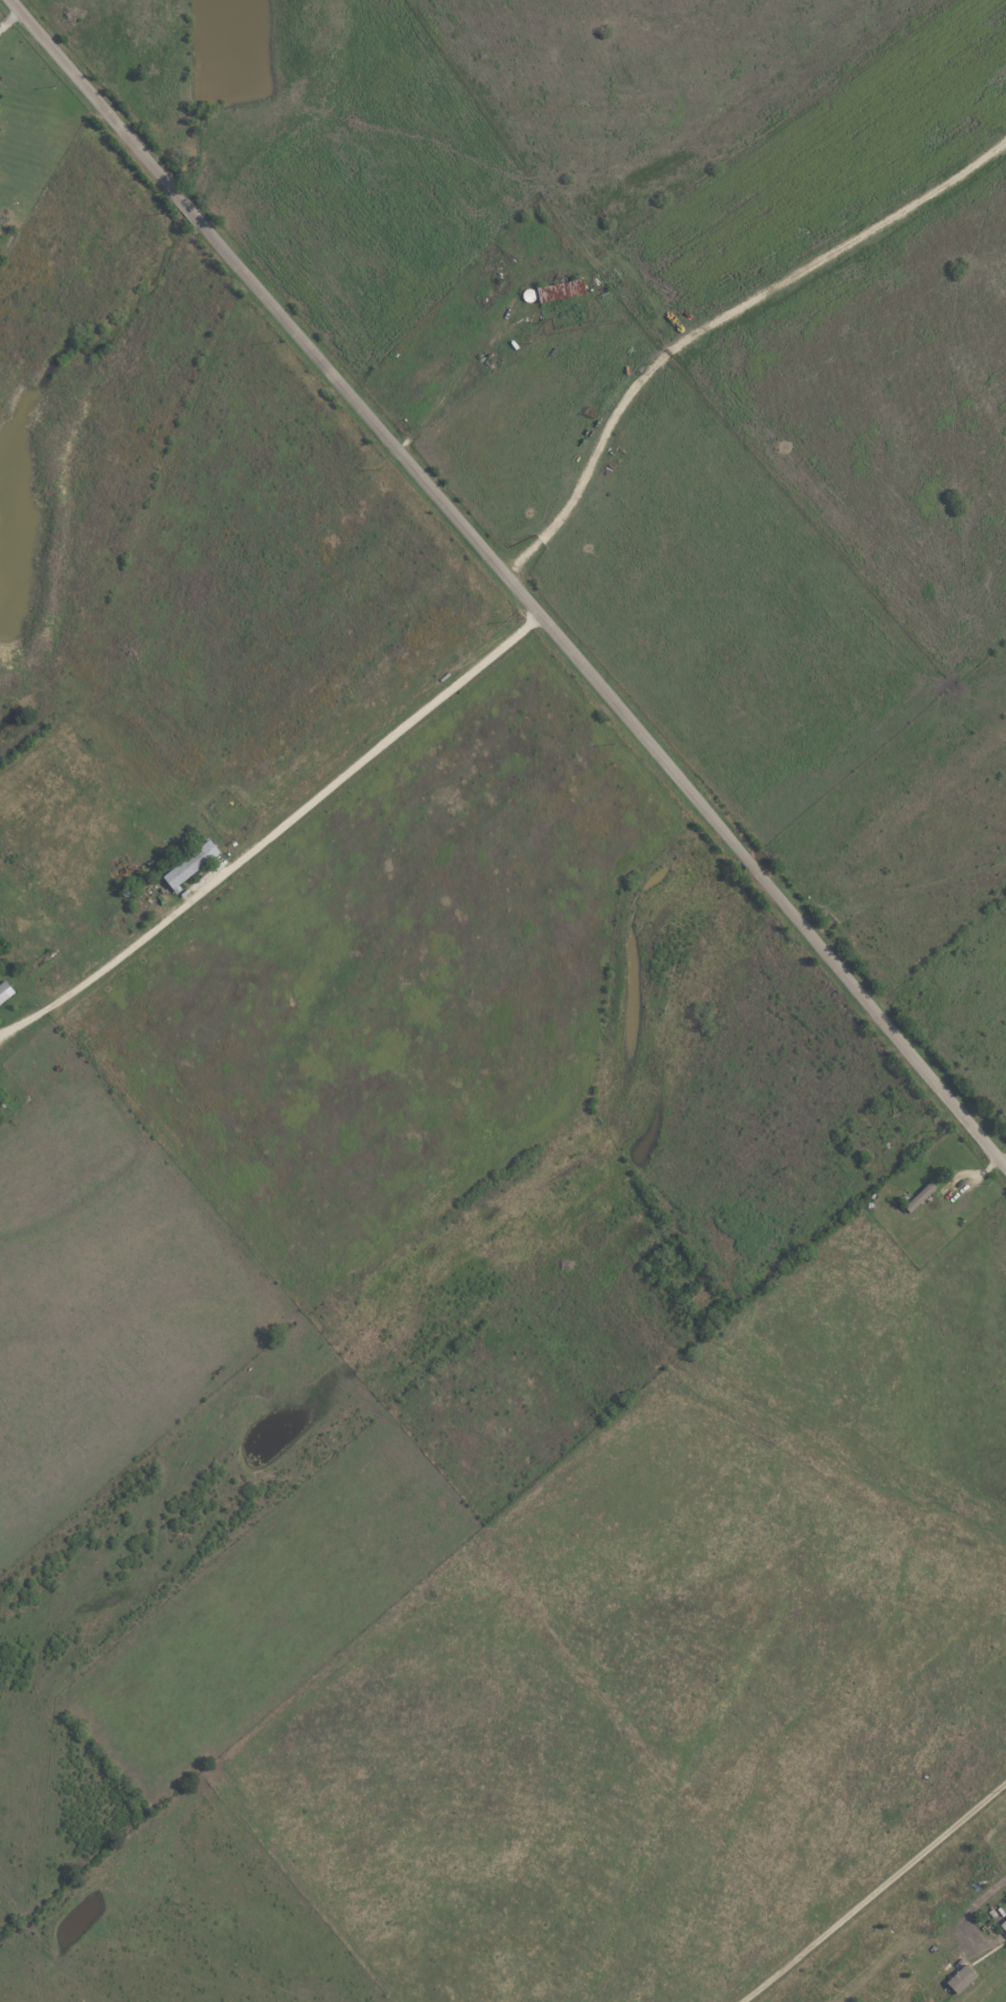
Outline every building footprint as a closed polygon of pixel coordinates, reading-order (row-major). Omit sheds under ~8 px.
[(541,302),(585,296),(583,281),(539,286),(541,302)] [(220,854),(210,840),(162,876),(175,895),(183,889),(180,885),(220,854)] [(5,981),(0,985),(0,1005),(15,993),(5,981)] [(937,1188),(931,1182),(904,1207),(909,1213),(937,1188)] [(977,1977),(965,1964),(945,1982),(956,1995),(977,1977)]
